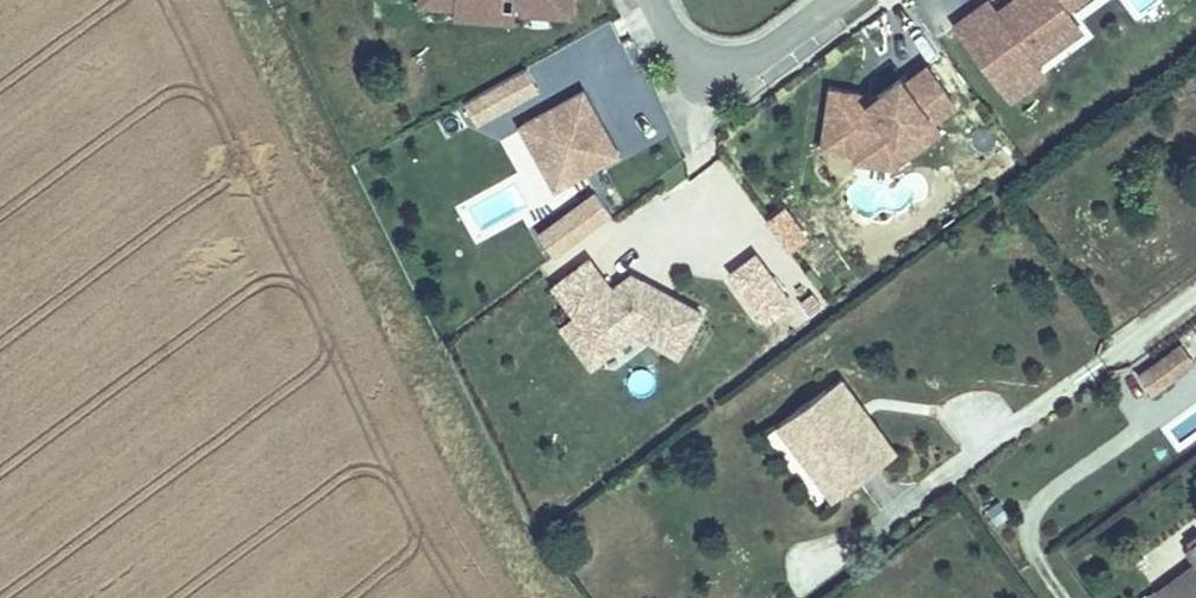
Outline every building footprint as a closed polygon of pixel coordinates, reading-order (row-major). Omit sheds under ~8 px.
[(419,6),(455,9),(478,10),(479,2),(503,3),(503,0),(419,0),(419,6)] [(571,0),(513,0),(512,4),(523,5),(522,13),(570,16),(571,0)] [(1043,36),(1070,16),(1066,10),(1079,0),(1020,0),(1023,3),(1013,10),(1009,4),(997,13),(988,0),(955,25),(978,55),(982,52),(992,66),(988,69),(1010,99),(1043,75),(1035,64),(1054,50),(1043,36)] [(1023,3),(1020,0),(1014,0),(1009,4),(1013,10),(1023,3)] [(512,28),(513,11),(503,10),(503,3),(479,2),(478,10),(455,9),(454,24),(512,28)] [(1054,50),(1081,30),(1070,16),(1043,36),(1054,50)] [(939,130),(932,121),(955,105),(927,66),(904,83),(900,78),(876,96),(831,90),(823,147),(857,152),(856,160),(892,165),(939,130)] [(476,123),(538,89),(527,68),(464,102),(476,123)] [(618,154),(583,91),(520,126),(543,167),(565,155),(577,177),(618,154)] [(577,177),(565,155),(543,167),(555,189),(577,177)] [(555,256),(612,214),(596,192),(539,235),(555,256)] [(791,304),(756,256),(731,273),(767,321),(791,304)] [(701,313),(642,281),(638,289),(623,281),(612,290),(589,260),(554,286),(605,355),(634,333),(678,357),(701,313)] [(1195,363),(1181,343),(1156,361),(1170,381),(1195,363)] [(1170,381),(1156,361),(1138,375),(1152,394),(1170,381)] [(896,452),(841,378),(826,388),(882,463),(896,452)] [(882,463),(826,388),(778,424),(834,499),(882,463)] [(1186,548),(1195,561),(1195,541),(1186,548)] [(1161,597),(1195,597),(1195,572),(1161,597)]
